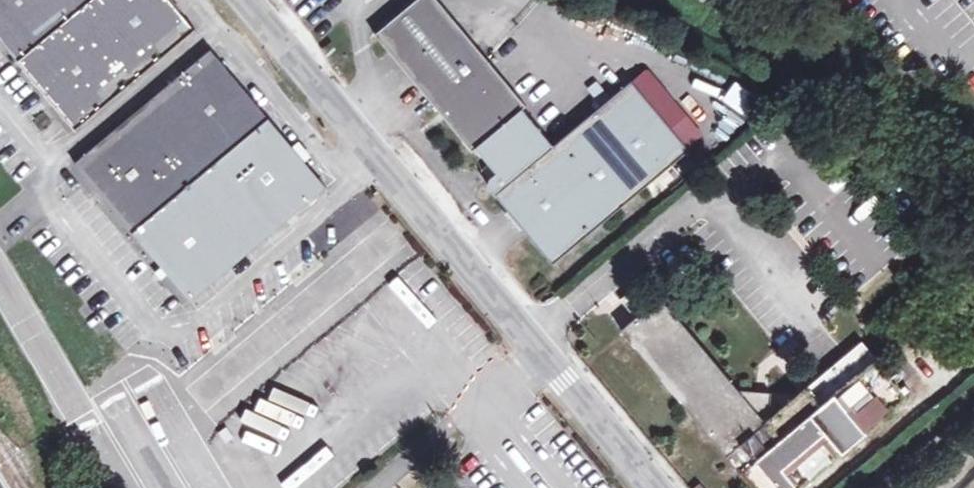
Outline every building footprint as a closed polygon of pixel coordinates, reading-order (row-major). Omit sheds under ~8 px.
[(170,0),(0,0),(0,37),(77,129),(196,30),(170,0)] [(498,173),(508,185),(495,195),(554,265),(690,151),(632,80),(554,145),(523,108),(526,106),(438,0),(417,0),(375,35),(472,151),(476,148),(490,163),(498,173)] [(327,187),(211,50),(75,164),(191,300),(327,187)] [(498,173),(490,163),(483,169),(491,179),(498,173)] [(908,400),(862,345),(769,421),(771,396),(739,394),(660,299),(621,332),(752,487),(803,487),(908,400)]
